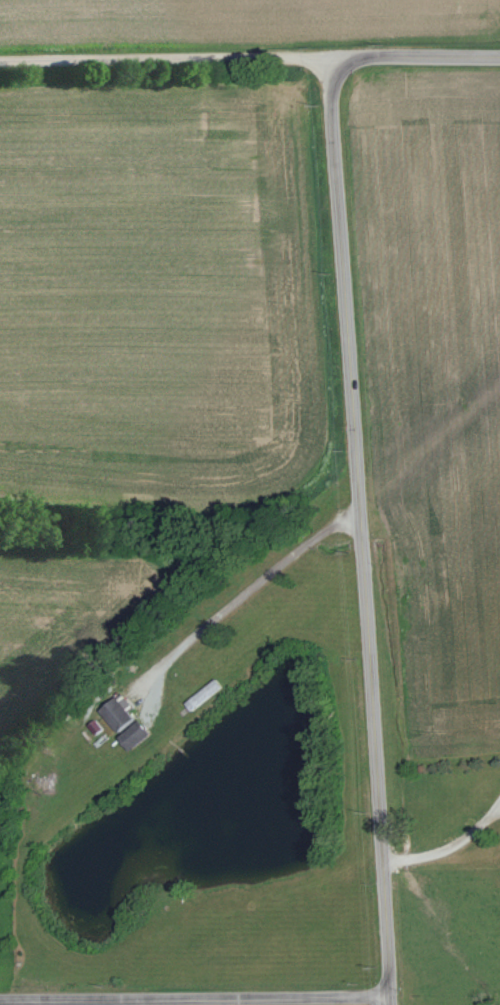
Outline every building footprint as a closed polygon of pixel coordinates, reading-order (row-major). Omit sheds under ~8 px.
[(140,718),(120,697),(103,712),(122,733),(140,718)] [(156,730),(143,718),(124,738),(137,750),(156,730)]
